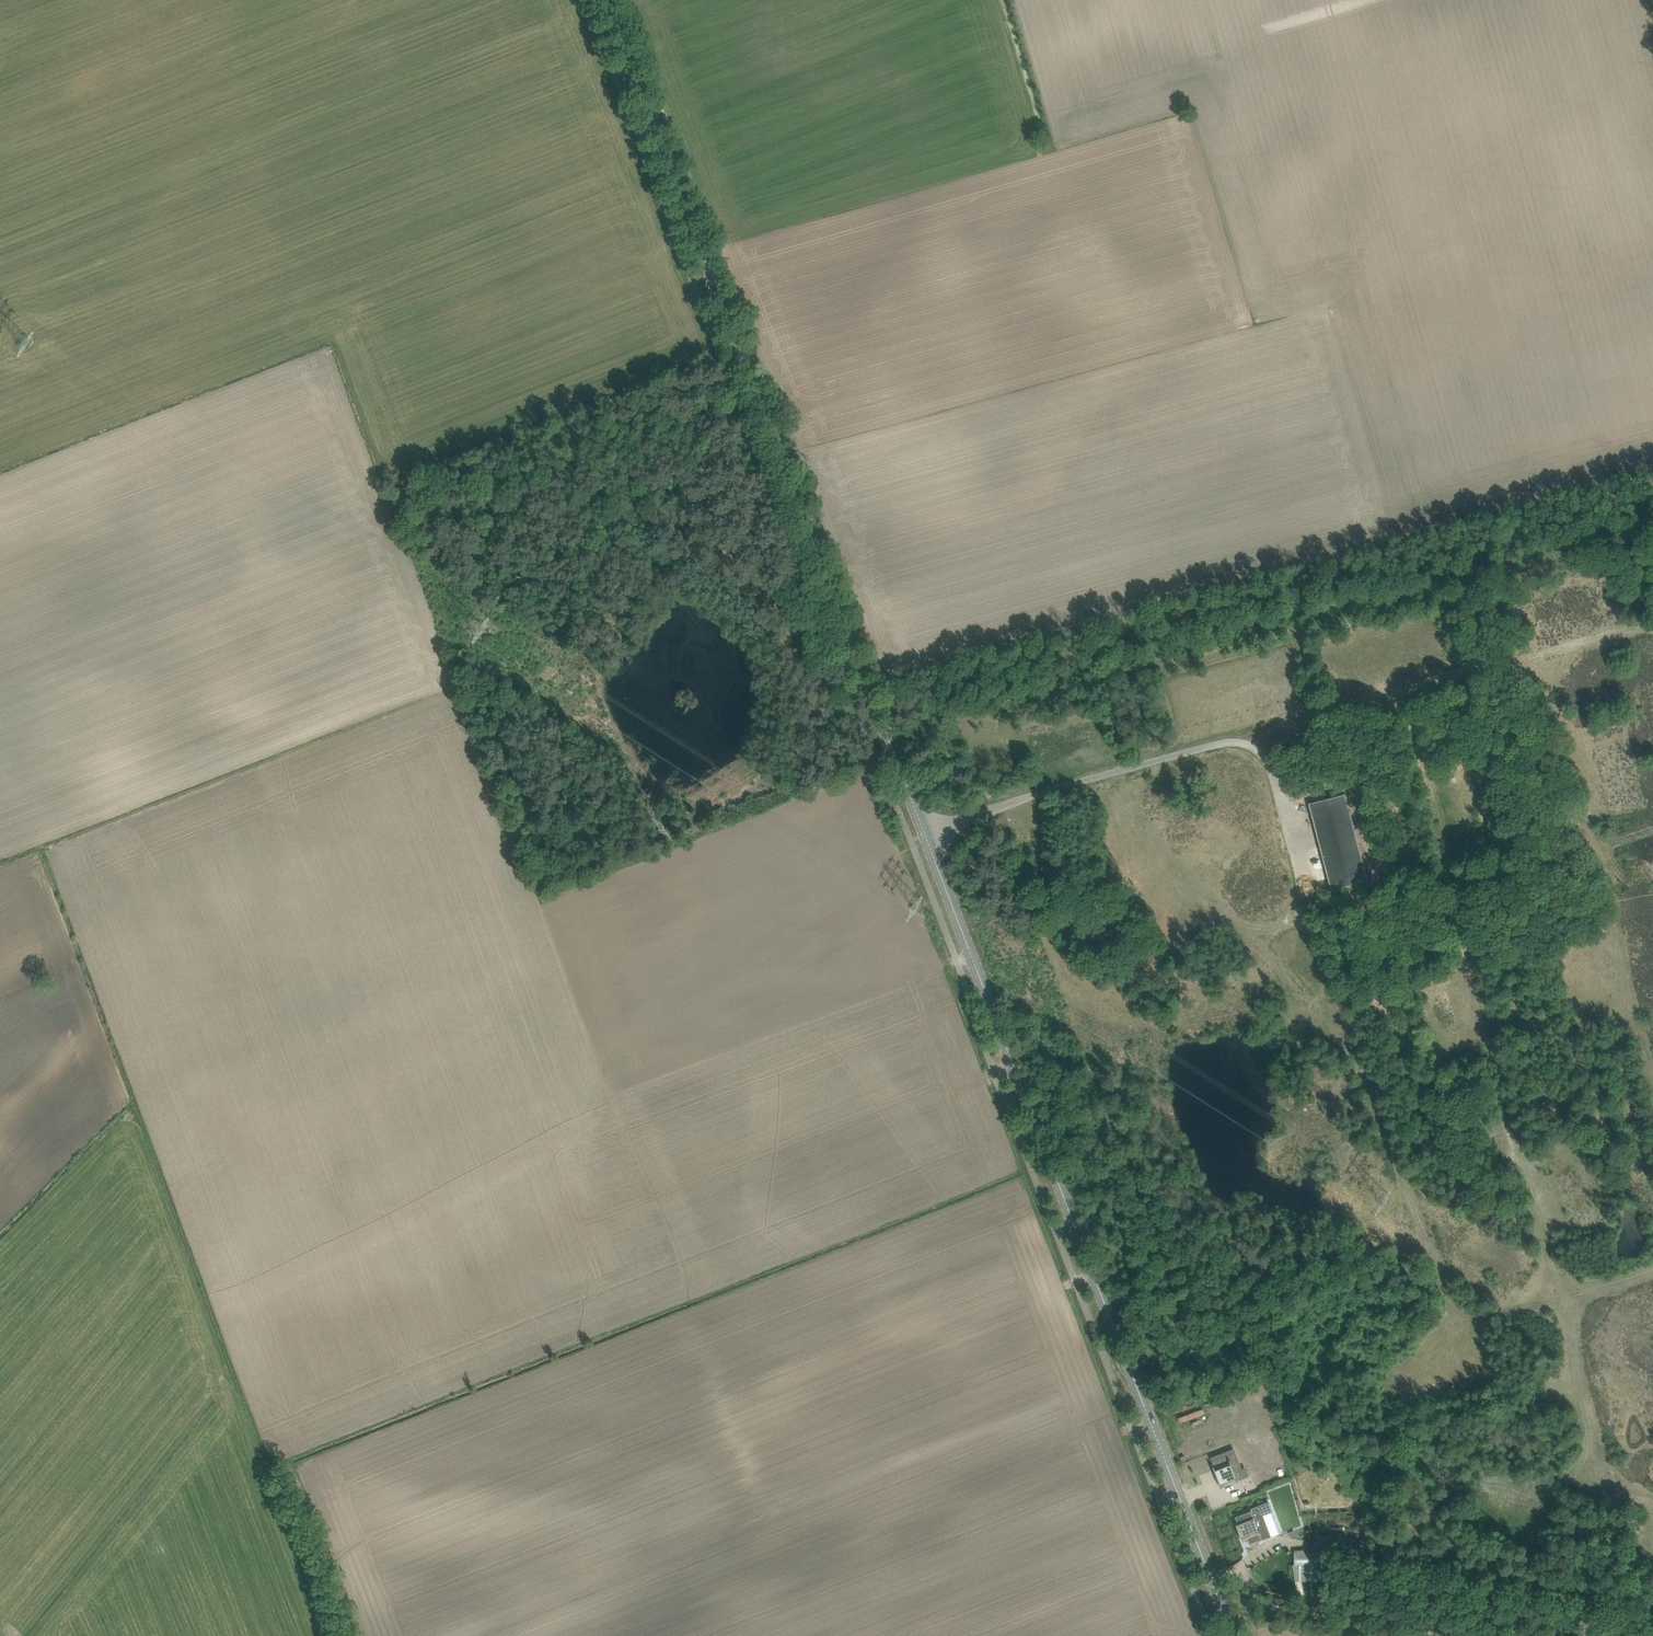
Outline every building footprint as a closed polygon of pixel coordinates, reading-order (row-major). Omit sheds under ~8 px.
[(1345,793),(1308,802),(1330,888),(1367,879),(1345,793)] [(1235,1449),(1214,1457),(1216,1465),(1214,1465),(1215,1467),(1222,1487),(1223,1486),(1243,1478),(1239,1468),(1242,1467),(1235,1449)] [(1270,1502),(1235,1515),(1237,1520),(1235,1521),(1241,1534),(1246,1533),(1248,1539),(1250,1543),(1271,1535),(1279,1532),(1271,1512),(1273,1511),(1270,1502)] [(1295,1564),(1294,1564),(1295,1574),(1296,1580),(1327,1580),(1326,1562),(1321,1562),(1321,1551),(1304,1552),(1304,1549),(1294,1550),(1295,1564)]
